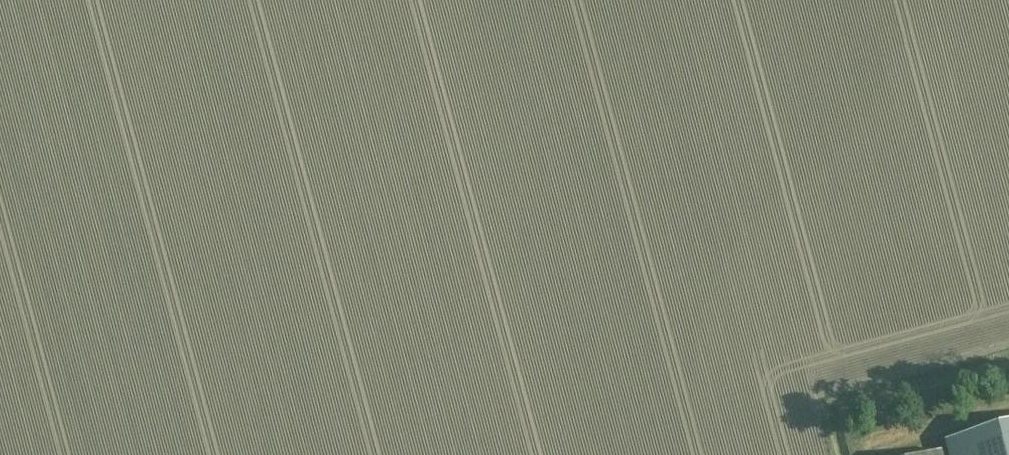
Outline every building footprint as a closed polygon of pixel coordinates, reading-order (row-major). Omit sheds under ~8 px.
[(949,442),(953,454),(1008,454),(1008,427),(949,442)]
